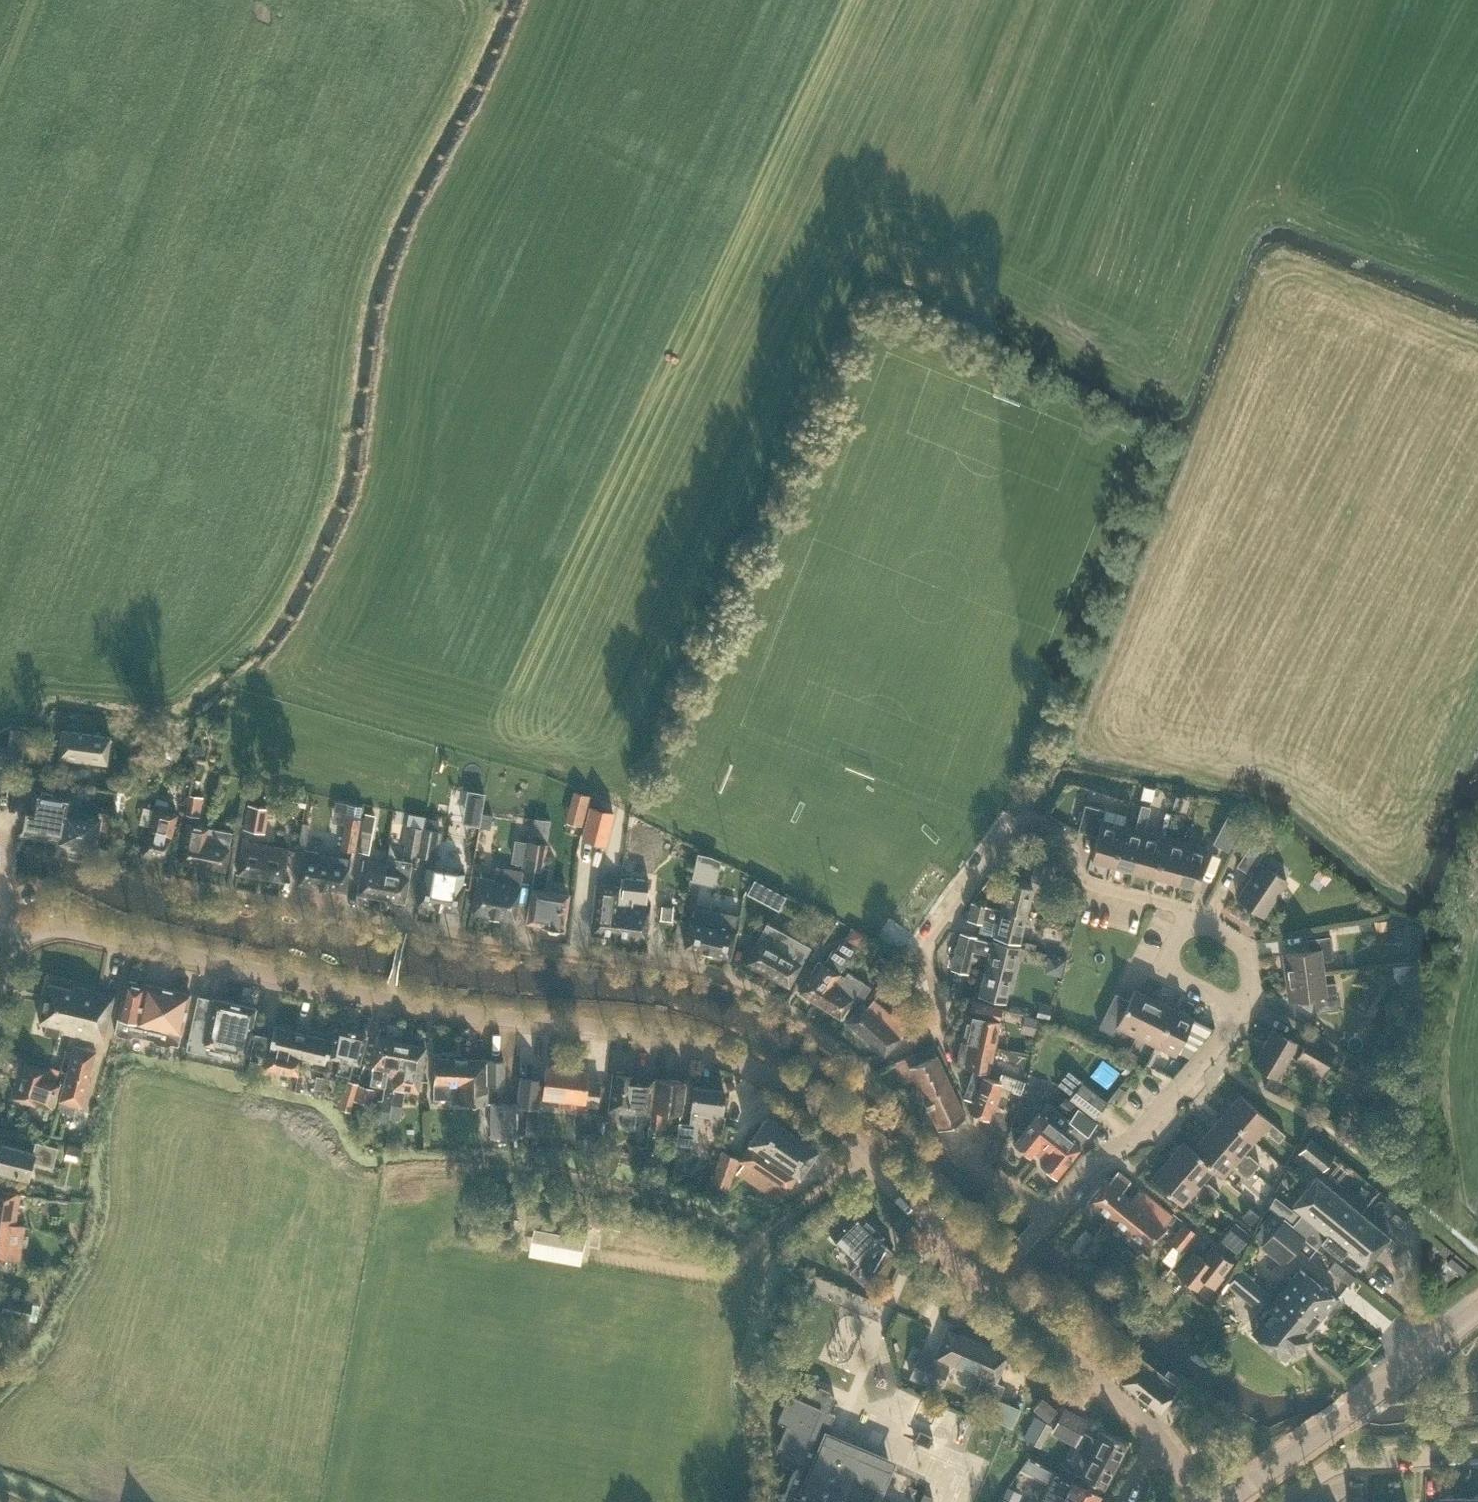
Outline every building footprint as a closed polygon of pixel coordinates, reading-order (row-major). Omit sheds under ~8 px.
[(9,748),(0,747),(0,759),(19,762),(21,750),(24,730),(12,729),(9,748)] [(63,730),(59,757),(107,764),(110,737),(63,730)] [(194,769),(198,757),(188,755),(184,767),(194,769)] [(100,817),(77,813),(80,795),(68,794),(69,787),(48,784),(48,790),(32,787),(32,791),(29,807),(26,807),(22,833),(60,839),(60,841),(80,845),(79,848),(91,851),(92,847),(94,847),(100,817)] [(1154,787),(1143,785),(1140,798),(1152,801),(1154,787)] [(122,815),(124,791),(113,791),(111,815),(122,815)] [(484,793),(468,791),(463,822),(479,825),(484,793)] [(203,796),(202,795),(189,793),(186,814),(200,816),(203,796)] [(166,860),(174,829),(177,815),(167,812),(170,797),(157,794),(142,854),(166,860)] [(1176,795),(1172,809),(1186,813),(1190,799),(1176,795)] [(269,808),(249,804),(244,829),(264,832),(269,808)] [(1103,819),(1105,809),(1085,804),(1078,830),(1098,835),(1092,858),(1113,864),(1124,825),(1123,824),(1103,819)] [(1135,828),(1124,825),(1113,864),(1134,870),(1144,830),(1150,807),(1141,804),(1135,828)] [(582,837),(606,843),(613,812),(590,806),(582,837)] [(492,815),(482,813),(479,827),(490,829),(492,815)] [(336,828),(344,830),(341,847),(354,851),(360,818),(348,816),(342,815),(338,814),(336,828)] [(1242,822),(1227,814),(1212,842),(1228,850),(1242,822)] [(361,835),(363,836),(360,852),(369,853),(372,837),(375,817),(364,815),(361,835)] [(179,862),(202,866),(206,843),(208,830),(208,827),(186,823),(179,862)] [(423,828),(409,825),(404,853),(418,855),(423,828)] [(423,828),(418,855),(432,858),(437,830),(423,828)] [(206,843),(202,866),(226,871),(233,834),(208,830),(206,843)] [(1134,870),(1155,875),(1165,836),(1144,830),(1134,870)] [(1155,875),(1176,881),(1186,842),(1165,836),(1155,875)] [(289,849),(248,842),(248,838),(244,837),(237,873),(283,881),(289,849)] [(527,841),(515,839),(512,862),(524,864),(527,841)] [(536,868),(533,889),(528,921),(544,923),(544,925),(546,926),(549,929),(549,930),(556,931),(560,928),(562,929),(568,894),(544,890),(547,869),(543,868),(547,844),(529,841),(525,866),(536,868)] [(1186,842),(1176,881),(1197,887),(1208,847),(1186,842)] [(1251,845),(1238,865),(1252,875),(1237,898),(1264,916),(1287,881),(1257,861),(1263,853),(1251,845)] [(351,858),(327,854),(303,850),(297,883),(321,887),(345,891),(351,858)] [(697,852),(692,876),(706,879),(711,855),(697,852)] [(387,863),(385,863),(384,873),(386,873),(382,898),(406,903),(413,862),(388,857),(387,863)] [(357,894),(382,898),(386,873),(384,873),(385,863),(363,859),(357,894)] [(462,887),(464,873),(427,867),(424,881),(421,880),(417,904),(460,912),(464,887),(462,887)] [(496,867),(494,879),(478,876),(472,912),(515,919),(521,884),(523,871),(496,867)] [(1332,877),(1319,868),(1313,877),(1326,886),(1332,877)] [(747,893),(761,900),(768,886),(754,879),(747,893)] [(1007,881),(1000,908),(1001,908),(1026,915),(1033,887),(1007,881)] [(591,933),(615,936),(620,898),(620,897),(621,885),(596,883),(595,896),(591,933)] [(692,909),(695,895),(688,893),(684,907),(692,909)] [(620,898),(615,936),(646,939),(650,902),(620,898)] [(1026,915),(1001,908),(1000,909),(972,902),(968,919),(981,923),(982,918),(997,922),(994,935),(1020,942),(1026,915)] [(674,907),(662,906),(660,919),(672,921),(674,907)] [(695,906),(691,921),(690,921),(685,946),(730,956),(735,931),(734,931),(738,916),(695,906)] [(797,939),(779,930),(767,923),(746,962),(789,986),(811,947),(797,939)] [(857,947),(864,935),(852,927),(845,940),(857,947)] [(989,954),(979,995),(1005,1001),(1018,947),(993,940),(992,942),(976,938),(977,936),(961,932),(952,969),(967,973),(973,950),(989,954)] [(1286,976),(1324,971),(1322,960),(1332,959),(1330,936),(1307,939),(1308,950),(1283,953),(1286,976)] [(799,991),(820,1004),(840,973),(839,973),(848,958),(828,945),(818,960),(799,991)] [(1409,945),(1406,955),(1419,958),(1421,949),(1409,945)] [(896,951),(890,962),(897,967),(904,956),(896,951)] [(1324,971),(1286,976),(1289,1000),(1314,997),(1316,1012),(1339,1009),(1336,982),(1325,983),(1324,971)] [(840,973),(820,1004),(842,1018),(856,995),(862,999),(870,987),(863,982),(864,982),(848,972),(845,976),(840,973)] [(126,982),(118,1017),(114,1031),(118,1033),(130,1036),(133,1035),(144,986),(138,985),(139,982),(128,980),(127,982),(126,982)] [(58,1036),(61,1027),(64,1028),(62,1032),(73,1034),(104,1042),(114,995),(84,988),(74,985),(73,989),(48,983),(39,1022),(46,1024),(44,1033),(58,1036)] [(145,983),(144,986),(133,1035),(151,1039),(179,1045),(190,994),(163,987),(145,983)] [(1136,1036),(1154,999),(1134,989),(1129,1000),(1117,1026),(1136,1036)] [(1117,1026),(1129,1000),(1116,993),(1099,1027),(1114,1034),(1117,1026)] [(224,1047),(243,1051),(246,1052),(256,1008),(214,999),(198,996),(187,1048),(222,1056),(224,1047)] [(862,1004),(846,1021),(884,1055),(900,1037),(880,1020),(888,1011),(874,999),(866,1008),(862,1004)] [(1136,1036),(1156,1045),(1174,1008),(1154,999),(1136,1036)] [(966,1014),(961,1039),(995,1046),(998,1035),(1002,1028),(1000,1024),(1000,1021),(1000,1020),(1002,1009),(973,1001),(970,1015),(966,1014)] [(1038,1006),(1036,1016),(1049,1019),(1051,1008),(1038,1006)] [(1174,1008),(1156,1045),(1176,1055),(1194,1018),(1174,1008)] [(1385,1028),(1393,1014),(1384,1009),(1376,1023),(1385,1028)] [(1034,1035),(1038,1019),(1024,1015),(1020,1031),(1034,1035)] [(1194,1018),(1176,1055),(1185,1060),(1211,1027),(1194,1018)] [(298,1075),(301,1058),(288,1056),(294,1031),(293,1031),(274,1027),(272,1037),(256,1034),(251,1053),(268,1057),(265,1067),(298,1075)] [(367,1035),(335,1028),(330,1057),(340,1059),(337,1072),(349,1075),(353,1062),(359,1063),(367,1035)] [(1322,1073),(1335,1051),(1309,1036),(1303,1046),(1298,1043),(1274,1029),(1254,1063),(1278,1077),(1291,1055),(1296,1058),(1296,1059),(1322,1073)] [(330,1040),(294,1031),(288,1056),(301,1058),(325,1063),(330,1040)] [(375,1109),(389,1112),(402,1042),(378,1038),(372,1072),(370,1085),(384,1087),(382,1098),(378,1097),(375,1109)] [(1000,1085),(1001,1082),(998,1081),(984,1076),(985,1071),(990,1072),(995,1046),(961,1039),(956,1064),(966,1066),(966,1067),(974,1068),(963,1097),(974,1100),(970,1111),(989,1117),(1000,1085)] [(418,1090),(420,1080),(426,1046),(402,1042),(389,1112),(390,1112),(389,1117),(400,1119),(402,1105),(405,1088),(418,1090)] [(82,1106),(89,1079),(96,1051),(74,1045),(67,1073),(60,1100),(57,1109),(74,1114),(76,1105),(82,1106)] [(894,1064),(903,1083),(914,1077),(938,1129),(966,1117),(933,1047),(894,1064)] [(1138,1055),(1129,1051),(1125,1059),(1134,1063),(1138,1055)] [(1338,1068),(1354,1076),(1360,1065),(1344,1057),(1338,1068)] [(451,1103),(487,1103),(488,1083),(504,1084),(504,1061),(488,1060),(488,1059),(435,1058),(434,1098),(452,1099),(451,1103)] [(250,1060),(248,1072),(257,1074),(259,1062),(250,1060)] [(36,1101),(52,1107),(60,1084),(44,1079),(47,1070),(25,1063),(14,1097),(36,1104),(36,1101)] [(573,1065),(573,1068),(546,1065),(543,1095),(561,1097),(561,1105),(583,1108),(583,1104),(597,1105),(600,1082),(586,1081),(588,1070),(586,1070),(587,1067),(573,1065)] [(656,1078),(635,1076),(635,1075),(626,1074),(626,1071),(615,1070),(615,1073),(613,1073),(609,1109),(624,1111),(622,1126),(634,1128),(636,1112),(652,1114),(656,1078)] [(1024,1087),(1028,1077),(1009,1070),(1005,1080),(1024,1087)] [(325,1077),(317,1075),(314,1087),(323,1089),(325,1077)] [(541,1078),(521,1076),(518,1104),(538,1106),(541,1078)] [(648,1135),(659,1137),(660,1128),(662,1112),(681,1114),(686,1081),(656,1078),(652,1114),(650,1126),(649,1126),(648,1135)] [(350,1110),(352,1103),(358,1083),(348,1080),(342,1100),(338,1098),(336,1106),(350,1110)] [(1082,1082),(1070,1098),(1095,1118),(1108,1102),(1082,1082)] [(359,1084),(354,1099),(368,1103),(373,1088),(359,1084)] [(696,1146),(700,1114),(721,1116),(722,1111),(724,1090),(694,1086),(690,1123),(679,1122),(677,1144),(696,1146)] [(1070,1098),(1065,1094),(1055,1107),(1068,1118),(1079,1105),(1070,1098)] [(1285,1134),(1271,1121),(1240,1095),(1224,1113),(1255,1140),(1266,1128),(1269,1131),(1268,1132),(1271,1135),(1279,1142),(1285,1134)] [(491,1137),(506,1137),(514,1137),(515,1102),(491,1102),(491,1137)] [(516,1102),(515,1102),(514,1137),(516,1137),(516,1133),(526,1133),(525,1106),(516,1106),(516,1102)] [(1034,1151),(1039,1155),(1068,1119),(1060,1113),(1049,1103),(1041,1113),(1039,1112),(1015,1143),(1030,1155),(1034,1151)] [(1080,1146),(1079,1145),(1087,1135),(1088,1135),(1097,1123),(1078,1108),(1069,1120),(1068,1119),(1039,1155),(1044,1159),(1041,1164),(1056,1176),(1080,1146)] [(1208,1131),(1254,1171),(1260,1163),(1252,1157),(1249,1154),(1248,1156),(1244,1153),(1255,1140),(1224,1113),(1208,1131)] [(739,1159),(744,1163),(738,1172),(768,1192),(774,1183),(787,1191),(798,1175),(799,1175),(817,1148),(768,1114),(749,1142),(750,1143),(739,1159)] [(1193,1149),(1214,1169),(1222,1177),(1234,1164),(1238,1167),(1236,1168),(1240,1171),(1239,1171),(1247,1178),(1254,1171),(1208,1131),(1193,1149)] [(1310,1136),(1298,1152),(1322,1171),(1334,1155),(1310,1136)] [(1168,1159),(1213,1199),(1219,1192),(1212,1185),(1211,1185),(1208,1183),(1207,1184),(1203,1181),(1214,1169),(1193,1149),(1184,1141),(1168,1159)] [(2,1144),(0,1150),(0,1170),(28,1177),(32,1160),(53,1165),(58,1147),(36,1142),(34,1152),(2,1144)] [(78,1162),(82,1147),(68,1143),(64,1158),(78,1162)] [(646,1156),(647,1147),(636,1145),(634,1162),(645,1163),(646,1156)] [(647,1147),(646,1156),(656,1157),(657,1148),(647,1147)] [(722,1150),(712,1181),(728,1189),(738,1159),(722,1150)] [(1213,1199),(1168,1159),(1152,1178),(1182,1205),(1194,1192),(1197,1195),(1196,1197),(1206,1207),(1213,1199)] [(1108,1218),(1127,1195),(1122,1191),(1130,1181),(1118,1171),(1110,1181),(1107,1179),(1088,1202),(1108,1218)] [(1318,1245),(1321,1241),(1340,1256),(1346,1249),(1361,1262),(1365,1265),(1389,1236),(1316,1176),(1293,1205),(1294,1206),(1285,1218),(1318,1245)] [(1129,1235),(1148,1212),(1152,1215),(1160,1205),(1140,1189),(1132,1199),(1127,1195),(1108,1218),(1129,1235)] [(5,1263),(6,1259),(19,1261),(25,1225),(15,1224),(20,1193),(0,1190),(0,1262),(5,1263)] [(1129,1235),(1149,1251),(1167,1227),(1164,1225),(1172,1215),(1160,1205),(1152,1215),(1148,1212),(1129,1235)] [(1257,1213),(1250,1207),(1242,1216),(1251,1224),(1258,1215),(1259,1214),(1257,1213)] [(530,1239),(583,1249),(589,1219),(536,1209),(530,1239)] [(891,1246),(882,1237),(883,1236),(855,1209),(831,1234),(858,1261),(849,1270),(871,1278),(891,1246)] [(1316,1247),(1318,1245),(1285,1218),(1284,1217),(1261,1245),(1284,1264),(1305,1237),(1316,1247)] [(1250,1234),(1235,1221),(1220,1240),(1236,1252),(1250,1234)] [(1182,1223),(1168,1241),(1182,1252),(1196,1234),(1182,1223)] [(1077,1238),(1085,1245),(1093,1236),(1085,1229),(1077,1238)] [(1212,1247),(1203,1258),(1194,1251),(1176,1273),(1197,1289),(1204,1280),(1215,1288),(1224,1277),(1222,1276),(1232,1263),(1212,1247)] [(1356,1268),(1361,1262),(1346,1249),(1340,1256),(1355,1269),(1356,1268)] [(1168,1269),(1177,1258),(1170,1252),(1161,1263),(1168,1269)] [(1334,1260),(1329,1267),(1349,1284),(1355,1277),(1334,1260)] [(1300,1268),(1275,1299),(1283,1305),(1279,1311),(1288,1318),(1285,1322),(1306,1339),(1305,1338),(1338,1299),(1300,1268)] [(1271,1294),(1252,1278),(1244,1288),(1262,1304),(1271,1294)] [(1296,1351),(1306,1339),(1285,1322),(1288,1318),(1279,1311),(1283,1305),(1275,1299),(1260,1316),(1263,1318),(1253,1332),(1284,1357),(1292,1347),(1296,1351)] [(1004,1385),(996,1382),(1008,1355),(947,1329),(935,1357),(919,1350),(909,1377),(939,1389),(949,1363),(982,1377),(974,1395),(996,1405),(990,1418),(1012,1427),(1020,1407),(999,1399),(1004,1385)] [(1178,1387),(1172,1382),(1176,1377),(1167,1371),(1164,1375),(1141,1358),(1140,1359),(1138,1358),(1122,1380),(1160,1411),(1174,1394),(1174,1393),(1178,1387)] [(823,1442),(828,1431),(835,1414),(828,1411),(835,1396),(829,1394),(818,1389),(814,1388),(806,1384),(800,1398),(787,1393),(776,1420),(784,1424),(774,1448),(777,1449),(782,1463),(795,1469),(780,1501),(874,1501),(879,1489),(882,1490),(891,1470),(859,1456),(858,1457),(823,1442)] [(1056,1409),(1042,1397),(1034,1407),(1047,1418),(1056,1409)] [(1087,1420),(1064,1408),(1051,1432),(1075,1445),(1087,1420)] [(914,1441),(928,1447),(933,1436),(919,1430),(914,1441)] [(1068,1468),(1079,1474),(1104,1487),(1125,1443),(1100,1430),(1093,1445),(1082,1439),(1068,1468)] [(1035,1461),(1029,1472),(1047,1481),(1053,1471),(1035,1461)] [(1099,1495),(1063,1476),(1059,1484),(1066,1487),(1061,1497),(1064,1498),(1061,1501),(1096,1501),(1099,1495)] [(920,1501),(931,1501),(933,1497),(924,1494),(920,1501)]
